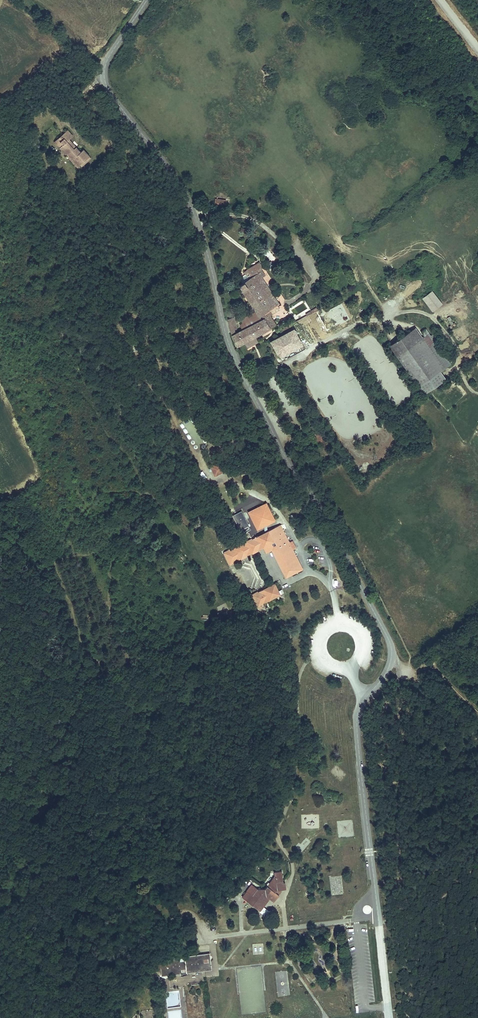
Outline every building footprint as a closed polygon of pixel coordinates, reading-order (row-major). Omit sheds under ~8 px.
[(73,66),(69,73),(78,78),(81,71),(73,66)] [(70,129),(59,139),(64,145),(61,148),(70,158),(73,156),(80,165),(91,155),(86,149),(83,152),(78,147),(76,149),(69,140),(72,138),(75,135),(70,129)] [(78,147),(72,138),(69,140),(76,149),(78,147)] [(64,145),(59,139),(56,142),(61,148),(64,145)] [(73,156),(70,158),(80,171),(94,159),(91,155),(80,165),(73,156)] [(240,285),(263,271),(260,267),(261,267),(258,262),(243,271),(245,273),(236,279),(240,285)] [(256,336),(277,324),(271,315),(280,310),(278,306),(260,276),(261,275),(262,276),(264,274),(263,271),(240,285),(255,310),(248,314),(242,318),(245,323),(241,326),(244,329),(236,334),(233,335),(238,346),(244,343),(247,348),(259,342),(256,336)] [(432,312),(443,304),(432,290),(422,298),(432,312)] [(336,304),(344,319),(348,317),(339,302),(336,304)] [(319,304),(307,311),(309,314),(311,313),(314,311),(321,307),(319,304)] [(331,307),(340,322),(344,319),(336,304),(331,307)] [(320,313),(328,329),(340,322),(331,307),(320,313)] [(311,313),(309,314),(282,329),(285,334),(283,335),(291,350),(328,329),(320,313),(317,315),(314,317),(311,313)] [(426,334),(419,323),(415,326),(422,337),(426,334)] [(455,360),(433,329),(429,332),(426,334),(422,337),(415,326),(393,343),(407,364),(410,368),(422,384),(445,368),(455,360)] [(291,350),(283,335),(274,340),(282,355),(291,350)] [(445,368),(422,384),(426,390),(449,374),(445,368)] [(320,440),(322,444),(328,455),(331,453),(323,439),(320,440)] [(225,468),(220,460),(210,465),(215,474),(225,468)] [(244,499),(249,506),(256,501),(252,494),(244,499)] [(275,520),(272,514),(271,515),(271,514),(271,513),(270,512),(269,511),(269,510),(268,510),(268,509),(269,509),(266,503),(260,506),(261,507),(260,507),(258,508),(257,508),(256,509),(255,510),(254,511),(254,512),(253,513),(253,514),(253,516),(253,517),(253,518),(254,520),(255,521),(255,522),(256,522),(257,523),(257,524),(258,524),(259,524),(260,525),(262,525),(263,525),(264,524),(266,524),(267,523),(268,523),(269,522),(269,523),(275,520)] [(253,513),(254,512),(254,511),(255,510),(256,509),(257,508),(258,508),(260,507),(261,507),(260,506),(249,512),(258,529),(264,525),(267,524),(269,523),(269,522),(268,523),(267,523),(266,524),(264,524),(263,525),(262,525),(260,525),(259,524),(258,524),(257,524),(257,523),(256,522),(255,522),(255,521),(254,520),(253,518),(253,517),(253,516),(253,514),(253,513)] [(238,532),(249,528),(242,510),(232,514),(238,532)] [(292,575),(303,569),(293,549),(296,547),(293,540),(289,542),(280,524),(267,530),(265,532),(224,552),(230,564),(264,547),(275,542),(292,575)] [(286,578),(292,575),(275,542),(264,547),(266,552),(272,550),(286,578)] [(274,582),(252,594),(258,606),(281,594),(274,582)] [(258,909),(267,896),(270,899),(275,902),(282,893),(281,890),(287,888),(285,881),(281,882),(281,879),(283,879),(281,870),(274,871),(274,875),(272,879),(274,881),(271,884),(269,883),(266,888),(256,891),(250,887),(242,898),(248,903),(258,909)] [(267,896),(258,909),(261,911),(270,899),(267,896)] [(209,953),(203,954),(203,957),(196,958),(198,972),(211,970),(209,953)] [(203,954),(158,959),(160,968),(161,976),(198,972),(196,958),(203,957),(203,954)]
